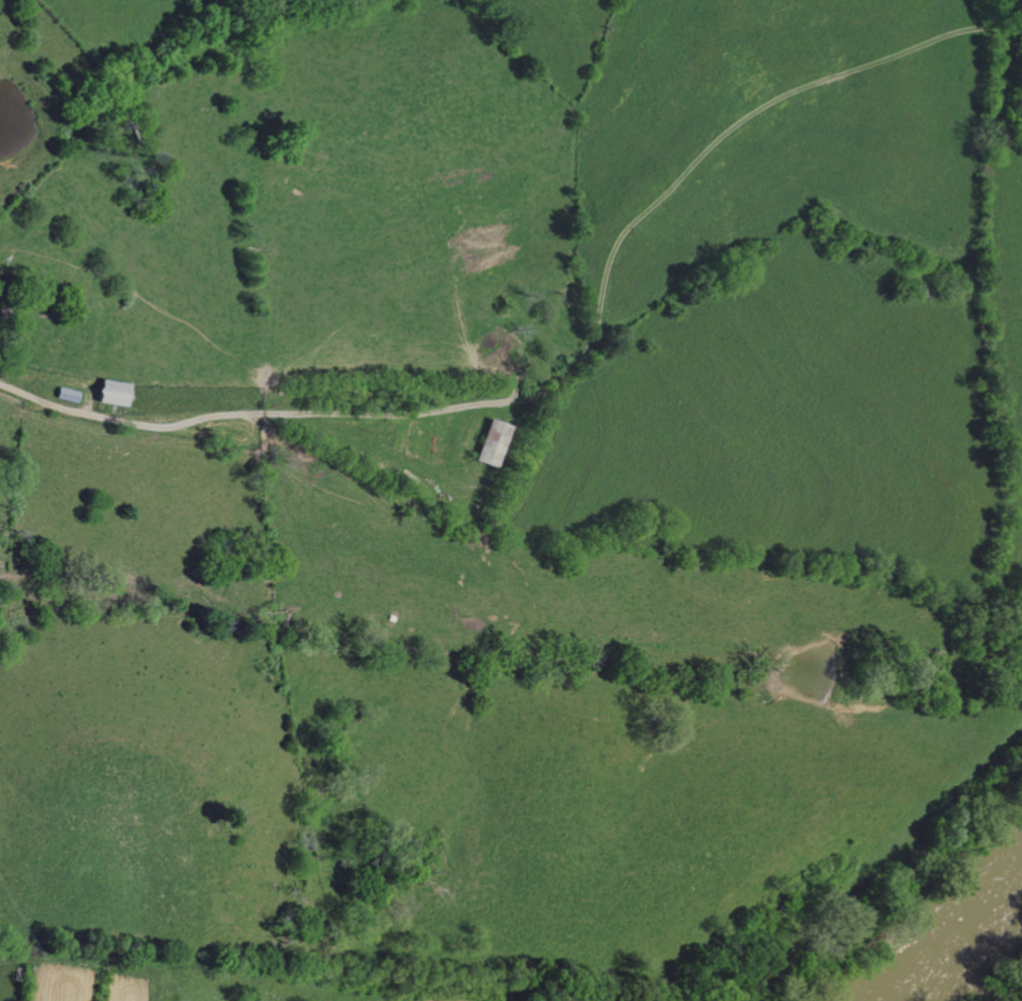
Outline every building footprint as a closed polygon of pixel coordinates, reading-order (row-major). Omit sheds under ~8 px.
[(127,383),(100,378),(95,400),(122,406),(127,383)] [(496,466),(508,425),(487,418),(475,460),(496,466)]
